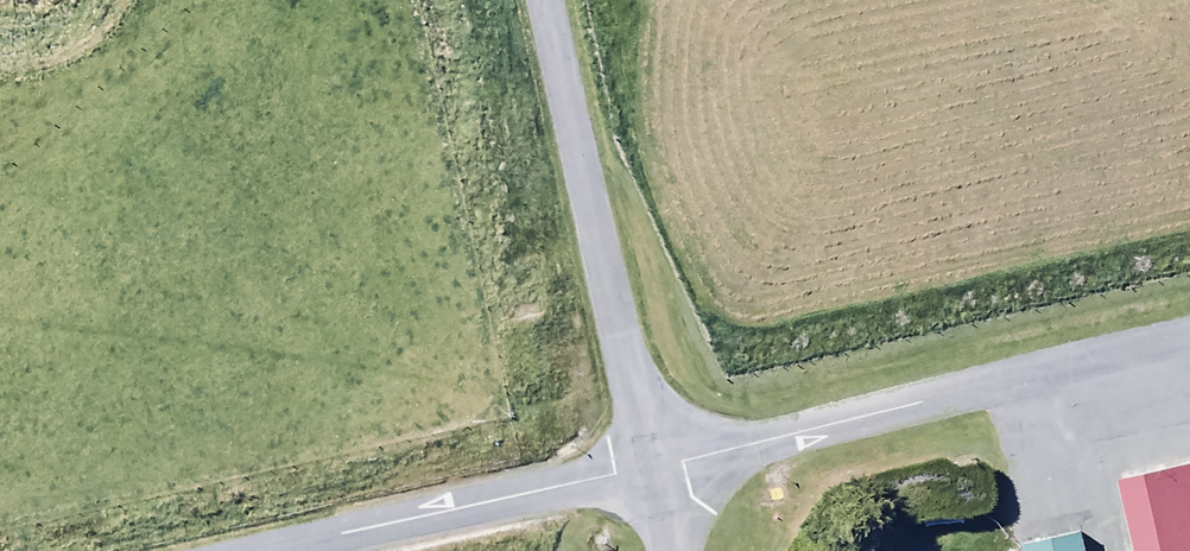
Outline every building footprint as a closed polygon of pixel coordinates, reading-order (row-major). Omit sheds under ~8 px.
[(1113,477),(1129,550),(1189,550),(1189,461),(1113,477)] [(1016,541),(1019,550),(1082,550),(1077,528),(1016,541)]
